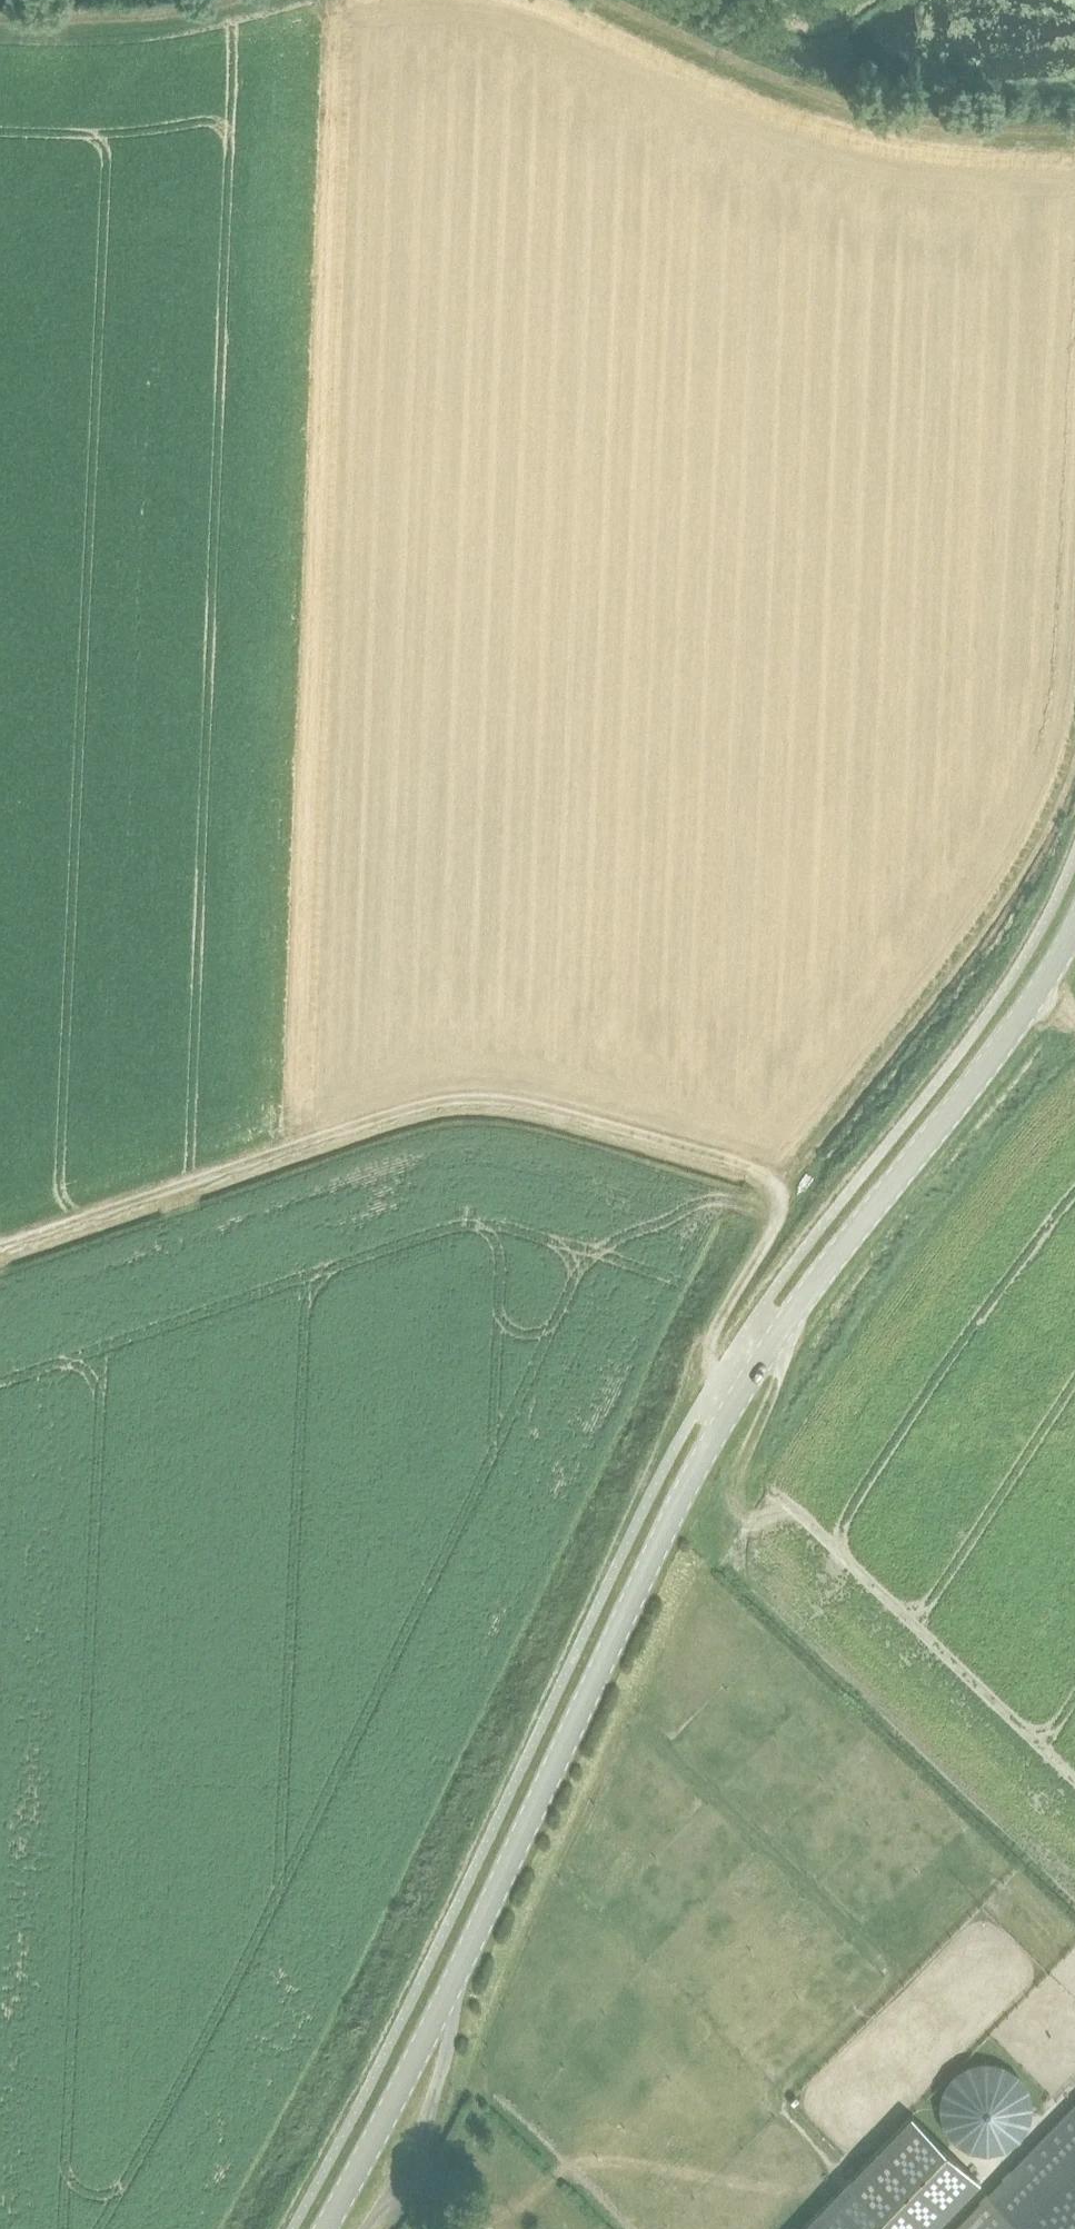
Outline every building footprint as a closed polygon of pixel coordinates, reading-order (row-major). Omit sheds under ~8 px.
[(943,2093),(939,2111),(942,2129),(952,2145),(968,2156),(987,2159),(1006,2155),(1021,2144),(1030,2127),(1032,2109),(1028,2091),(1017,2077),(1001,2068),(984,2066),(968,2069),(953,2079),(943,2093)] [(989,2192),(1028,2228),(1074,2228),(1074,2102),(989,2192)] [(979,2181),(912,2117),(912,2116),(832,2199),(803,2228),(933,2228),(979,2181)] [(989,2192),(954,2228),(1028,2228),(989,2192)]
